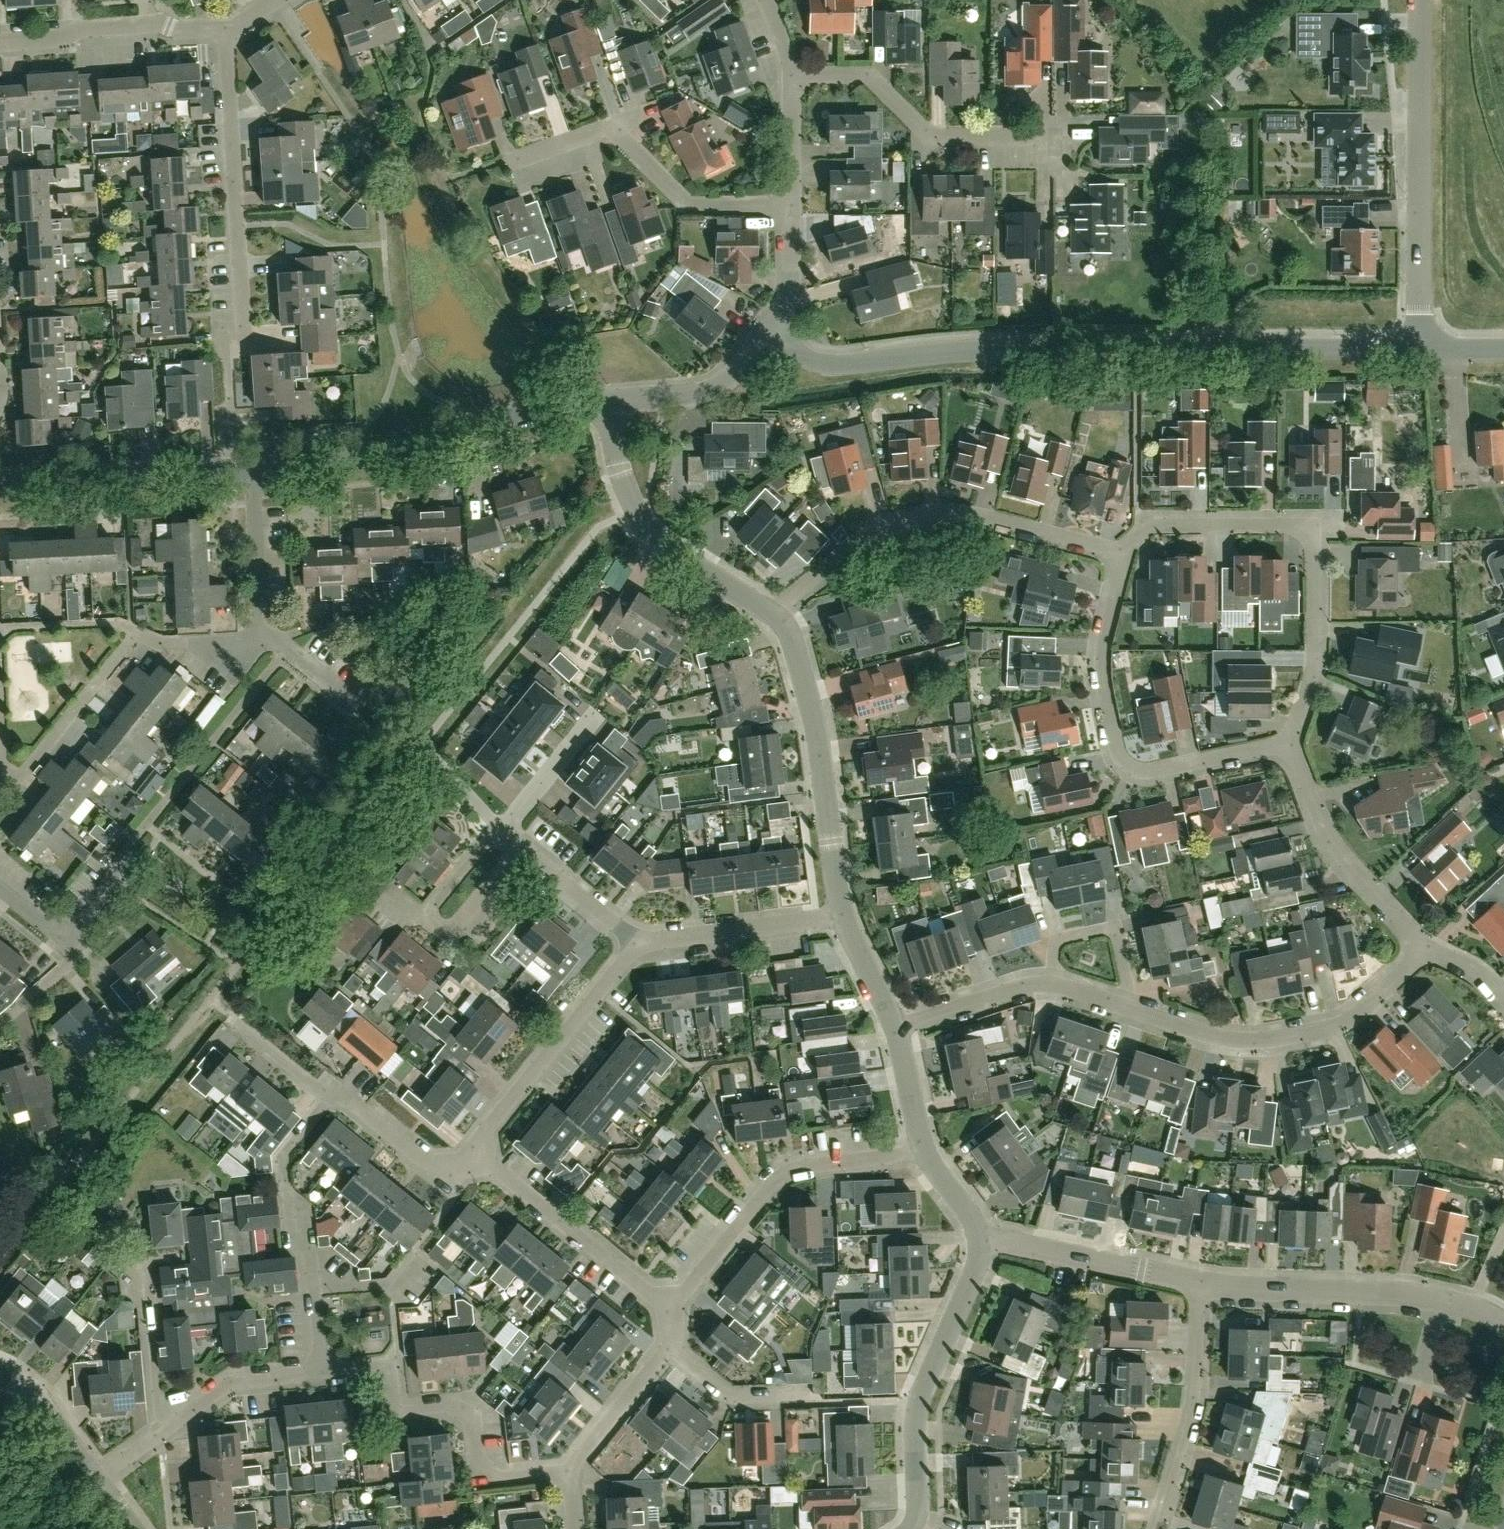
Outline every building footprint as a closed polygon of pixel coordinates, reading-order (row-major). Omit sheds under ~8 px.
[(359,0),(345,0),(350,14),(338,18),(350,53),(375,45),(359,0)] [(375,45),(399,36),(386,1),(374,6),(372,0),(359,0),(375,45)] [(422,11),(439,0),(415,0),(422,11)] [(492,0),(481,0),(477,3),(484,13),(495,5),(492,0)] [(659,1),(658,0),(640,0),(639,0),(650,11),(659,1)] [(714,20),(728,10),(722,0),(713,0),(679,23),(689,37),(714,20)] [(871,0),(811,0),(811,32),(851,31),(852,5),(871,4),(871,0)] [(1056,29),(1056,61),(1072,61),(1073,99),(1104,98),(1104,54),(1081,55),(1081,0),(1056,0),(1056,29)] [(661,21),(670,11),(659,1),(650,11),(661,21)] [(1050,60),(1050,19),(1050,6),(1028,6),(1028,40),(1006,40),(1006,84),(1038,84),(1038,60),(1050,60)] [(590,59),(603,54),(587,8),(563,17),(569,34),(550,41),(567,90),(597,79),(590,59)] [(454,19),(461,29),(473,21),(466,11),(454,19)] [(872,12),(872,37),(887,36),(887,64),(919,64),(919,24),(903,24),(903,11),(872,12)] [(1297,15),(1296,40),(1318,41),(1318,45),(1330,45),(1330,57),(1334,57),(1333,70),(1330,70),(1329,94),(1352,95),(1352,86),(1364,87),(1364,70),(1367,70),(1368,52),(1364,52),(1364,35),(1335,35),(1335,15),(1297,15)] [(461,29),(454,19),(442,27),(449,37),(461,29)] [(614,38),(607,19),(596,23),(603,42),(614,38)] [(756,64),(752,52),(741,22),(716,31),(723,50),(705,56),(718,95),(748,84),(743,69),(756,64)] [(872,28),(861,28),(862,42),(872,42),(872,37),(872,28)] [(650,41),(634,47),(630,34),(616,39),(615,37),(603,42),(614,73),(626,68),(634,91),(664,80),(650,41)] [(284,85),(297,76),(274,42),(249,58),(265,82),(254,90),(269,112),(292,97),(284,85)] [(947,103),(976,103),(975,61),(958,62),(958,42),(932,43),(932,70),(946,69),(947,103)] [(536,77),(547,73),(537,46),(517,53),(522,67),(500,75),(515,116),(546,105),(536,77)] [(199,64),(173,66),(175,99),(190,98),(192,120),(203,119),(199,64)] [(175,99),(173,66),(148,68),(149,78),(150,100),(151,100),(165,99),(167,121),(177,120),(175,99)] [(78,72),(76,73),(74,69),(65,70),(63,74),(52,74),(54,107),(56,121),(71,120),(72,128),(82,127),(82,123),(91,122),(89,97),(80,98),(78,72)] [(29,109),(30,109),(44,108),(46,129),(56,128),(56,121),(54,107),(52,74),(50,74),(48,71),(39,71),(38,75),(26,76),(27,86),(28,85),(29,109)] [(487,121),(501,116),(497,105),(487,76),(458,87),(462,99),(445,105),(460,148),(492,137),(487,121)] [(149,78),(124,79),(126,112),(140,111),(141,122),(152,122),(151,100),(150,100),(149,78)] [(126,112),(124,79),(98,81),(99,97),(89,97),(91,122),(101,121),(100,113),(115,112),(116,124),(127,123),(126,112)] [(2,87),(5,120),(19,119),(20,131),(20,132),(22,132),(23,154),(33,154),(32,130),(30,109),(29,109),(28,85),(27,86),(2,87)] [(1162,113),(1162,100),(1148,101),(1148,113),(1162,113)] [(694,179),(724,164),(703,121),(696,125),(684,101),(662,112),(674,135),(670,137),(678,152),(681,152),(694,179)] [(854,159),(858,159),(881,158),(881,142),(867,142),(867,128),(879,128),(879,113),(865,114),(865,118),(830,118),(830,145),(854,144),(854,159)] [(1161,115),(1130,116),(1130,129),(1099,129),(1099,162),(1145,162),(1145,138),(1161,138),(1161,115)] [(1266,130),(1281,130),(1281,115),(1266,115),(1266,130)] [(1373,186),(1373,135),(1362,135),(1362,115),(1315,115),(1314,143),(1338,143),(1338,186),(1350,186),(1350,190),(1368,190),(1368,186),(1373,186)] [(314,149),(312,121),(280,123),(281,137),(261,139),(262,165),(315,161),(314,149)] [(127,123),(116,124),(117,134),(128,134),(127,123)] [(98,156),(132,154),(132,147),(97,149),(98,156)] [(184,157),(151,159),(153,188),(186,186),(184,157)] [(881,158),(858,159),(858,172),(830,173),(830,199),(868,199),(868,181),(881,181),(881,158)] [(317,201),(316,174),(315,161),(262,165),(265,205),(317,201)] [(16,197),(49,195),(48,183),(59,182),(58,179),(69,179),(68,168),(14,172),(16,197)] [(94,191),(93,174),(83,175),(84,192),(94,191)] [(132,187),(144,187),(143,176),(132,177),(132,187)] [(953,218),(953,178),(924,178),(924,205),(910,205),(910,236),(939,235),(939,218),(953,218)] [(979,178),(953,178),(953,218),(965,218),(965,235),(994,235),(994,205),(980,205),(979,178)] [(186,186),(153,188),(155,210),(164,209),(187,208),(187,207),(186,186)] [(1108,252),(1107,236),(1107,225),(1121,224),(1120,186),(1091,186),(1091,206),(1073,206),(1073,252),(1108,252)] [(632,243),(663,232),(652,201),(646,203),(640,188),(614,197),(624,227),(612,232),(624,266),(638,260),(632,243)] [(566,251),(566,250),(583,245),(591,269),(617,260),(599,208),(585,213),(578,193),(549,202),(565,249),(566,251)] [(59,205),(70,204),(70,194),(58,195),(59,205)] [(27,222),(71,219),(71,218),(50,220),(49,195),(16,197),(18,223),(27,222)] [(490,207),(503,244),(508,257),(523,251),(530,249),(535,264),(557,256),(552,242),(547,228),(534,232),(521,196),(490,207)] [(1321,210),(1321,199),(1286,198),(1285,209),(1321,210)] [(1264,200),(1264,218),(1280,218),(1280,200),(1264,200)] [(134,212),(146,212),(145,201),(133,202),(134,212)] [(187,208),(164,209),(166,235),(190,234),(190,233),(199,233),(197,207),(197,206),(187,207),(187,208)] [(1344,249),(1344,276),(1344,277),(1374,277),(1374,260),(1377,260),(1377,230),(1353,230),(1354,207),(1322,207),(1322,228),(1341,228),(1340,249),(1344,249)] [(352,223),(363,230),(372,216),(361,209),(352,223)] [(1035,274),(1055,274),(1054,231),(1039,231),(1039,214),(1007,214),(1007,258),(1035,258),(1035,274)] [(864,235),(876,232),(872,215),(845,215),(849,230),(825,237),(832,263),(869,253),(864,235)] [(29,247),(62,245),(61,230),(72,229),(71,219),(27,222),(29,247)] [(145,236),(157,235),(156,225),(144,226),(145,236)] [(749,262),(756,262),(756,231),(716,231),(716,262),(725,262),(725,283),(749,283),(749,262)] [(166,235),(157,235),(158,261),(191,259),(190,234),(166,235)] [(62,245),(29,247),(31,272),(53,270),(62,270),(62,269),(63,269),(62,255),(74,254),(73,244),(62,245)] [(138,263),(149,262),(149,252),(137,252),(138,263)] [(280,300),(333,297),(330,256),(297,258),(298,272),(278,274),(280,300)] [(191,259),(158,261),(160,286),(183,285),(193,284),(191,259)] [(894,293),(916,287),(909,262),(865,274),(869,289),(852,293),(860,321),(899,311),(894,293)] [(699,302),(708,291),(685,273),(687,270),(680,267),(678,265),(661,285),(688,306),(675,322),(706,347),(725,324),(703,306),(704,306),(699,302)] [(63,279),(75,279),(75,268),(63,269),(62,269),(62,270),(63,279)] [(31,272),(21,273),(23,298),(34,298),(55,296),(53,270),(31,272)] [(138,277),(139,288),(150,287),(151,287),(150,276),(138,277)] [(151,300),(140,301),(141,313),(152,312),(185,310),(183,285),(160,286),(151,287),(150,287),(151,300)] [(334,309),(333,297),(280,300),(281,325),(302,324),(308,323),(309,338),(336,336),(334,309)] [(153,326),(142,327),(142,338),(187,335),(185,310),(152,312),(153,326)] [(51,317),(29,318),(31,344),(66,342),(65,327),(74,327),(73,317),(73,315),(51,317)] [(310,352),(336,350),(336,336),(309,338),(310,352)] [(66,342),(31,344),(32,369),(33,370),(55,368),(68,368),(67,351),(75,350),(89,349),(88,340),(75,341),(66,342)] [(254,381),(291,379),(290,367),(306,365),(305,352),(304,352),(252,355),(254,381)] [(182,361),(183,364),(183,376),(167,377),(170,418),(199,416),(198,401),(213,400),(210,359),(182,361)] [(32,369),(22,370),(22,371),(24,396),(78,392),(82,392),(82,383),(73,384),(68,384),(68,381),(56,382),(55,369),(55,368),(33,370),(32,369)] [(110,429),(139,427),(154,426),(150,370),(123,371),(124,386),(107,388),(110,429)] [(292,391),(291,379),(254,381),(256,407),(275,406),(276,420),(310,418),(308,390),(292,391)] [(1208,387),(1181,388),(1181,409),(1209,408),(1208,387)] [(1386,391),(1366,390),(1365,406),(1385,407),(1386,391)] [(78,392),(24,396),(26,420),(26,421),(49,419),(58,419),(59,419),(59,418),(58,407),(68,406),(70,404),(70,403),(79,402),(78,392)] [(87,420),(102,418),(101,404),(86,406),(87,420)] [(71,428),(70,418),(70,417),(59,418),(59,419),(58,419),(59,429),(71,428)] [(26,420),(17,421),(17,422),(19,447),(51,445),(49,419),(26,421),(26,420)] [(897,440),(892,441),(894,479),(925,477),(924,444),(937,443),(936,420),(913,421),(914,428),(909,428),(908,427),(908,425),(908,424),(907,423),(906,422),(905,421),(904,420),(903,420),(902,419),(901,419),(900,419),(898,419),(897,419),(896,420),(895,420),(895,421),(894,422),(894,423),(892,427),(893,432),(896,435),(897,440)] [(80,420),(72,437),(87,443),(94,427),(80,420)] [(747,469),(746,453),(746,449),(757,449),(757,440),(770,440),(770,423),(733,423),(733,438),(705,438),(706,459),(688,460),(689,483),(707,483),(707,470),(747,469)] [(1191,485),(1191,467),(1204,467),(1203,423),(1180,423),(1180,441),(1162,441),(1162,485),(1191,485)] [(1251,444),(1228,444),(1228,485),(1260,485),(1260,450),(1274,450),(1274,423),(1251,423),(1251,444)] [(825,453),(826,455),(812,458),(817,477),(822,488),(833,485),(835,493),(865,485),(857,452),(870,449),(864,424),(835,432),(839,449),(825,453)] [(1501,431),(1490,432),(1488,429),(1486,428),(1482,428),(1480,430),(1478,433),(1475,433),(1476,450),(1474,453),(1474,461),(1477,463),(1477,465),(1493,465),(1494,481),(1503,480),(1503,431),(1501,431)] [(1292,447),(1292,480),(1298,480),(1298,486),(1325,486),(1325,473),(1339,473),(1339,431),(1317,431),(1317,447),(1292,447)] [(1377,446),(1377,432),(1361,431),(1360,445),(1377,446)] [(998,472),(1001,460),(1006,438),(982,432),(979,446),(962,442),(953,479),(981,486),(985,469),(998,472)] [(1061,475),(1068,447),(1051,442),(1046,463),(1021,456),(1011,494),(1041,502),(1046,485),(1042,484),(1046,471),(1061,475)] [(1432,447),(1434,466),(1451,465),(1450,445),(1432,447)] [(1413,539),(1413,532),(1413,510),(1397,510),(1397,495),(1375,494),(1376,464),(1362,464),(1362,456),(1350,456),(1350,488),(1365,488),(1365,494),(1362,494),(1361,524),(1378,524),(1378,538),(1413,539)] [(1107,481),(1085,476),(1081,475),(1081,477),(1076,476),(1073,491),(1077,492),(1072,509),(1101,517),(1106,499),(1121,503),(1131,464),(1113,460),(1107,481)] [(547,513),(537,479),(519,484),(517,480),(507,483),(510,490),(493,495),(502,526),(547,513)] [(760,549),(783,523),(771,512),(781,501),(766,488),(749,506),(758,514),(739,535),(758,552),(760,549)] [(431,510),(434,562),(445,562),(444,545),(459,544),(458,509),(431,510)] [(405,512),(408,564),(408,548),(422,547),(423,563),(434,562),(431,510),(405,512)] [(408,564),(405,512),(406,528),(380,529),(383,581),(394,581),(393,564),(408,564)] [(492,517),(467,525),(469,553),(500,544),(492,517)] [(157,551),(207,549),(205,520),(187,521),(187,524),(173,524),(174,540),(156,540),(157,551)] [(798,532),(786,521),(783,523),(760,549),(779,566),(798,545),(812,558),(830,539),(809,520),(798,532)] [(96,522),(85,523),(88,572),(117,571),(116,554),(113,554),(112,538),(96,539),(96,522)] [(88,572),(85,523),(74,523),(75,540),(62,541),(63,574),(88,572)] [(1432,523),(1418,523),(1419,541),(1432,541),(1432,523)] [(355,566),(356,566),(371,565),(372,582),(383,581),(380,529),(354,530),(355,566)] [(329,548),(331,600),(342,600),(341,583),(357,582),(356,566),(355,566),(354,530),(353,530),(354,546),(329,548)] [(131,553),(142,552),(141,538),(130,539),(131,553)] [(49,574),(63,574),(62,541),(37,542),(40,592),(50,591),(49,574)] [(40,592),(37,542),(8,543),(9,560),(12,560),(13,576),(29,575),(31,608),(40,607),(39,592),(40,592)] [(1395,606),(1395,572),(1395,564),(1419,564),(1419,548),(1380,547),(1380,562),(1361,562),(1361,587),(1357,587),(1357,606),(1361,606),(1361,611),(1376,611),(1376,606),(1395,606)] [(303,572),(304,583),(304,585),(320,584),(321,601),(331,600),(329,548),(302,549),(303,572)] [(175,574),(208,573),(207,549),(157,551),(157,562),(174,561),(175,574)] [(1503,581),(1503,584),(1503,549),(1492,554),(1488,557),(1486,562),(1488,567),(1493,570),(1498,569),(1503,581)] [(142,552),(131,553),(132,567),(143,567),(142,552)] [(1043,625),(1047,612),(1066,617),(1066,615),(1064,614),(1071,589),(1073,590),(1073,587),(1054,582),(1057,568),(1006,555),(1000,580),(1028,588),(1023,606),(1027,607),(1022,624),(1019,624),(1019,625),(1047,627),(1047,625),(1043,625)] [(1178,557),(1178,562),(1178,601),(1194,601),(1194,621),(1218,621),(1218,574),(1204,574),(1204,557),(1178,557)] [(1222,587),(1222,612),(1248,612),(1248,604),(1259,604),(1260,562),(1261,558),(1236,558),(1236,569),(1235,587),(1222,587)] [(1178,605),(1178,601),(1178,562),(1152,561),(1152,581),(1138,581),(1138,624),(1153,624),(1153,616),(1178,616),(1178,605)] [(1259,604),(1259,608),(1272,608),(1272,616),(1281,616),(1299,616),(1299,592),(1285,592),(1285,573),(1285,562),(1260,562),(1259,604)] [(292,584),(304,583),(303,572),(291,572),(292,584)] [(208,573),(175,574),(176,598),(225,596),(225,585),(208,586),(208,573)] [(928,593),(924,576),(901,582),(903,587),(896,589),(899,600),(906,598),(906,599),(928,593)] [(844,600),(848,614),(832,619),(839,648),(856,643),(859,655),(885,648),(877,621),(899,615),(892,588),(844,600)] [(66,621),(78,621),(77,593),(72,594),(72,590),(65,590),(66,621)] [(619,599),(601,627),(605,630),(613,635),(614,638),(616,641),(618,644),(621,646),(624,648),(628,649),(631,649),(634,649),(660,608),(639,594),(635,600),(623,592),(619,599)] [(225,596),(176,598),(177,628),(194,627),(194,623),(210,623),(209,607),(226,606),(225,596)] [(660,608),(634,649),(635,649),(640,652),(641,661),(650,659),(656,663),(668,671),(686,642),(691,635),(679,628),(683,622),(660,608)] [(1502,613),(1485,620),(1503,668),(1503,612),(1502,613)] [(1421,635),(1394,630),(1381,627),(1377,644),(1356,640),(1349,672),(1389,681),(1393,662),(1400,658),(1415,661),(1421,635)] [(559,645),(538,628),(526,643),(542,656),(539,660),(546,665),(559,645)] [(988,634),(971,633),(970,650),(987,651),(988,634)] [(1062,662),(1059,661),(1059,658),(1044,657),(1036,649),(1036,638),(1009,637),(1008,658),(1015,668),(1021,668),(1021,687),(1037,688),(1037,684),(1059,685),(1059,672),(1062,670),(1062,662)] [(718,691),(754,681),(747,655),(734,659),(730,646),(697,655),(700,669),(711,666),(718,691)] [(1230,693),(1270,693),(1270,668),(1241,668),(1241,657),(1217,656),(1217,668),(1230,668),(1230,693)] [(906,690),(898,663),(860,674),(863,685),(852,688),(860,719),(894,710),(890,694),(906,690)] [(158,693),(172,703),(187,684),(174,674),(172,676),(160,666),(150,678),(137,667),(130,675),(156,696),(158,693)] [(550,723),(553,725),(563,712),(560,709),(563,706),(548,694),(558,683),(541,669),(516,699),(516,700),(548,725),(550,723)] [(142,713),(155,724),(172,703),(158,693),(156,696),(130,675),(124,683),(138,694),(128,707),(140,716),(142,713)] [(1159,704),(1138,709),(1145,744),(1176,738),(1174,730),(1190,727),(1179,676),(1154,681),(1159,704)] [(761,705),(754,681),(718,691),(724,714),(715,717),(718,727),(720,726),(748,723),(751,723),(747,709),(761,705)] [(633,711),(640,701),(617,683),(609,692),(633,711)] [(1269,718),(1270,693),(1230,693),(1230,717),(1212,717),(1212,734),(1228,734),(1242,732),(1242,718),(1269,718)] [(263,752),(294,713),(272,695),(261,708),(263,710),(253,722),(265,732),(255,745),(263,752)] [(516,700),(516,699),(510,695),(503,704),(513,711),(504,721),(533,744),(548,725),(516,700)] [(1373,730),(1382,708),(1357,698),(1348,719),(1338,715),(1326,743),(1365,759),(1376,732),(1373,730)] [(1492,703),(1501,723),(1503,722),(1503,698),(1492,703)] [(1039,733),(1042,748),(1078,741),(1072,712),(1058,715),(1057,712),(1043,715),(1040,704),(1017,708),(1023,736),(1039,733)] [(1481,706),(1464,713),(1469,726),(1486,720),(1481,706)] [(127,734),(152,754),(158,746),(145,736),(155,724),(142,713),(140,716),(128,707),(111,727),(125,737),(127,734)] [(282,745),(292,754),(313,728),(294,713),(263,752),(271,758),(282,745)] [(504,721),(489,740),(518,763),(533,744),(504,721)] [(313,728),(292,754),(311,769),(342,730),(334,723),(323,737),(313,728)] [(748,723),(720,726),(722,740),(738,738),(742,764),(779,759),(776,733),(749,736),(748,723)] [(975,741),(975,726),(959,726),(959,741),(975,741)] [(111,727),(95,747),(108,757),(102,765),(117,777),(123,782),(133,771),(123,763),(132,752),(145,763),(152,754),(127,734),(125,737),(111,727)] [(958,740),(956,727),(943,730),(946,743),(958,740)] [(342,730),(311,769),(334,787),(344,774),(341,772),(352,760),(340,750),(351,737),(342,730)] [(869,782),(895,779),(897,795),(928,791),(926,775),(912,777),(909,757),(923,755),(920,732),(879,737),(881,751),(865,754),(869,782)] [(486,737),(460,768),(478,782),(487,771),(502,782),(518,763),(489,740),(486,737)] [(591,746),(581,759),(584,762),(581,765),(616,792),(639,763),(620,748),(613,758),(597,745),(594,749),(591,746)] [(1496,765),(1492,751),(1477,756),(1481,769),(1496,765)] [(117,777),(102,765),(94,759),(87,769),(75,759),(65,772),(51,761),(45,769),(71,789),(73,787),(86,797),(102,778),(111,785),(117,777)] [(782,782),(782,781),(786,781),(784,766),(780,767),(779,759),(742,764),(731,765),(733,780),(727,781),(730,802),(757,799),(756,786),(782,782)] [(1035,814),(1047,811),(1091,803),(1085,775),(1066,779),(1063,762),(1040,766),(1026,769),(1025,766),(1011,770),(1013,780),(1029,777),(1030,782),(1036,787),(1031,793),(1035,814)] [(243,771),(233,764),(223,776),(233,784),(243,771)] [(581,765),(566,784),(581,797),(574,806),(593,821),(616,792),(581,765)] [(269,786),(277,777),(263,766),(255,775),(269,786)] [(1405,800),(1424,787),(1437,785),(1444,780),(1434,768),(1380,777),(1383,796),(1370,804),(1367,800),(1355,809),(1362,819),(1364,830),(1371,828),(1372,836),(1406,830),(1401,800),(1405,800)] [(71,789),(45,769),(38,777),(52,788),(42,799),(55,810),(57,807),(70,817),(86,797),(73,787),(71,789)] [(191,842),(222,803),(199,785),(189,798),(191,800),(181,812),(193,822),(183,835),(191,842)] [(1238,823),(1270,817),(1264,785),(1224,793),(1229,816),(1221,817),(1220,811),(1202,814),(1207,838),(1239,831),(1238,823)] [(1480,790),(1463,805),(1473,818),(1491,803),(1480,790)] [(953,793),(929,795),(931,811),(955,809),(953,793)] [(873,818),(877,843),(914,838),(912,825),(929,823),(925,796),(897,800),(899,815),(873,818)] [(1202,810),(1199,798),(1183,802),(1185,813),(1202,810)] [(55,810),(42,799),(26,820),(39,830),(41,828),(67,849),(74,840),(60,829),(70,817),(57,807),(55,810)] [(769,820),(790,817),(788,802),(767,804),(769,820)] [(222,803),(191,842),(199,848),(209,835),(220,844),(241,819),(222,803)] [(1145,810),(1157,866),(1170,863),(1165,842),(1177,840),(1180,852),(1192,849),(1187,826),(1175,828),(1170,805),(1145,810)] [(416,852),(439,823),(419,806),(403,826),(393,818),(382,833),(399,847),(403,842),(416,852)] [(314,823),(321,814),(313,808),(306,816),(314,823)] [(1145,869),(1157,866),(1145,810),(1120,815),(1125,841),(1113,843),(1118,867),(1131,864),(1128,850),(1140,848),(1145,869)] [(1453,814),(1426,840),(1413,851),(1424,863),(1412,874),(1435,900),(1468,869),(1449,849),(1468,830),(1453,814)] [(241,819),(220,844),(239,860),(270,821),(262,815),(252,827),(241,819)] [(39,830),(26,820),(10,840),(22,850),(24,848),(37,858),(47,846),(60,857),(67,849),(41,828),(39,830)] [(270,821),(239,860),(262,878),(272,864),(270,862),(279,851),(267,841),(278,828),(270,821)] [(449,863),(443,858),(459,838),(453,833),(454,829),(453,825),(449,823),(446,822),(442,825),(439,823),(416,852),(428,861),(419,872),(433,883),(449,863)] [(593,859),(610,873),(630,849),(621,841),(631,829),(623,823),(593,859)] [(89,834),(109,850),(122,834),(110,825),(104,832),(96,825),(89,834)] [(1233,837),(1238,859),(1232,861),(1236,877),(1251,874),(1256,873),(1299,864),(1299,863),(1293,864),(1291,858),(1293,854),(1292,846),(1289,844),(1288,839),(1262,844),(1259,831),(1233,837)] [(771,837),(777,884),(799,881),(794,849),(782,850),(780,836),(771,837)] [(751,854),(756,887),(777,884),(771,837),(762,838),(764,853),(751,854)] [(914,838),(877,843),(878,855),(876,856),(878,867),(880,867),(880,869),(905,865),(908,879),(932,876),(929,853),(917,854),(914,838)] [(728,843),(734,890),(756,887),(751,854),(739,856),(737,841),(728,843)] [(721,858),(709,860),(713,892),(734,890),(728,843),(719,844),(721,858)] [(630,849),(610,873),(627,887),(634,878),(650,858),(656,850),(649,845),(640,856),(630,849)] [(1090,864),(1073,867),(1081,904),(1107,899),(1102,875),(1115,872),(1110,846),(1087,851),(1090,864)] [(92,854),(83,847),(76,856),(85,863),(92,854)] [(687,858),(690,884),(692,895),(713,892),(709,860),(697,861),(695,847),(686,848),(687,858)] [(650,858),(634,878),(647,890),(690,884),(687,858),(655,862),(650,858)] [(1032,863),(1039,898),(1053,895),(1056,909),(1081,904),(1073,867),(1057,871),(1054,858),(1032,863)] [(386,889),(393,880),(372,863),(365,873),(386,889)] [(1002,916),(1012,947),(1039,939),(1029,910),(1041,908),(1039,898),(1032,863),(1019,866),(1023,885),(1022,886),(1024,894),(1009,899),(1013,912),(1002,916)] [(1282,908),(1279,895),(1304,889),(1303,884),(1305,881),(1303,873),(1300,871),(1299,864),(1256,873),(1251,874),(1254,890),(1250,891),(1255,914),(1282,908)] [(1503,952),(1503,912),(1503,911),(1503,874),(1476,900),(1487,912),(1474,924),(1502,954),(1503,952)] [(900,887),(884,889),(886,901),(902,898),(900,887)] [(975,951),(987,947),(989,954),(1012,947),(1002,916),(990,919),(983,899),(961,906),(962,910),(970,934),(975,951)] [(1149,953),(1184,946),(1181,933),(1192,931),(1187,908),(1156,914),(1158,926),(1144,929),(1149,953)] [(349,953),(362,937),(372,925),(352,909),(315,953),(326,962),(340,945),(349,953)] [(970,934),(962,910),(928,921),(943,969),(967,962),(959,938),(970,934)] [(1224,910),(1212,913),(1216,931),(1228,928),(1224,910)] [(538,954),(563,924),(556,918),(552,923),(543,916),(525,937),(515,928),(492,956),(501,963),(510,953),(527,967),(538,954)] [(943,969),(928,921),(927,917),(911,923),(912,926),(893,933),(901,956),(912,953),(920,977),(943,969)] [(1305,923),(1311,952),(1313,966),(1329,962),(1331,971),(1358,965),(1350,926),(1332,930),(1329,918),(1305,923)] [(563,924),(538,954),(556,969),(577,944),(567,936),(571,931),(563,924)] [(144,984),(175,956),(152,929),(110,966),(121,977),(110,987),(136,1016),(157,998),(144,984)] [(386,995),(423,950),(403,934),(380,962),(390,970),(376,986),(386,995)] [(1270,957),(1278,997),(1302,992),(1301,985),(1314,982),(1305,939),(1280,944),(1282,955),(1270,957)] [(8,949),(0,942),(0,959),(8,949)] [(1171,989),(1207,981),(1206,977),(1203,963),(1202,958),(1187,961),(1184,946),(1149,953),(1154,980),(1168,977),(1171,989)] [(12,1004),(15,1001),(5,993),(17,977),(27,965),(8,949),(0,959),(0,1014),(12,1004)] [(1255,1001),(1278,997),(1270,957),(1258,960),(1256,949),(1231,954),(1236,979),(1250,977),(1255,1001)] [(419,994),(442,966),(423,950),(386,995),(373,1010),(383,1018),(410,986),(419,994)] [(1213,961),(1203,963),(1206,977),(1215,975),(1213,961)] [(823,965),(776,972),(779,996),(790,994),(791,1004),(834,998),(831,977),(825,978),(823,965)] [(740,971),(715,974),(719,1002),(723,1026),(730,1025),(728,1010),(726,1001),(743,999),(740,971)] [(365,982),(355,973),(344,986),(354,994),(365,982)] [(480,1011),(473,1020),(503,1044),(518,1025),(507,1016),(488,1001),(485,998),(490,991),(469,974),(462,983),(473,993),(467,1001),(480,1011)] [(553,974),(537,994),(546,1002),(563,982),(553,974)] [(719,1002),(715,974),(692,977),(696,1005),(712,1003),(714,1011),(716,1027),(723,1026),(719,1002)] [(668,980),(672,1008),(696,1005),(692,977),(668,980)] [(665,1009),(666,1018),(668,1034),(675,1033),(673,1017),(672,1008),(668,980),(643,983),(647,1012),(665,1009)] [(1410,1007),(1418,1015),(1408,1024),(1452,1070),(1473,1051),(1457,1035),(1454,1037),(1444,1026),(1458,1014),(1432,987),(1410,1007)] [(398,1047),(361,1016),(354,1025),(343,1016),(355,1003),(340,991),(332,1000),(320,990),(304,1009),(314,1017),(313,1021),(301,1035),(300,1034),(300,1035),(317,1050),(318,1049),(317,1048),(328,1034),(329,1034),(337,1024),(348,1033),(341,1041),(378,1072),(398,1047)] [(99,1021),(93,1014),(82,1002),(57,1024),(65,1033),(62,1036),(80,1057),(94,1045),(107,1060),(133,1038),(109,1011),(99,1021)] [(793,1043),(801,1042),(826,1039),(848,1036),(845,1014),(802,1019),(801,1007),(792,1008),(788,1009),(793,1043)] [(503,1044),(473,1020),(462,1032),(447,1021),(446,1021),(445,1022),(444,1022),(443,1023),(435,1016),(427,1026),(448,1043),(453,1036),(487,1064),(503,1044)] [(673,1017),(675,1033),(682,1032),(680,1016),(673,1017)] [(951,1070),(986,1064),(983,1051),(1010,1046),(1004,1019),(974,1025),(957,1030),(960,1042),(946,1045),(951,1070)] [(1068,1075),(1084,1028),(1059,1019),(1051,1042),(1038,1038),(1033,1052),(1035,1064),(1052,1070),(1056,1058),(1071,1063),(1067,1075),(1068,1075)] [(419,1045),(428,1033),(416,1024),(407,1036),(419,1045)] [(1108,1036),(1084,1028),(1068,1075),(1079,1079),(1081,1076),(1085,1077),(1081,1088),(1105,1096),(1113,1072),(1098,1067),(1108,1036)] [(1440,1067),(1418,1045),(1409,1034),(1399,1044),(1397,1041),(1395,1043),(1383,1031),(1372,1041),(1374,1043),(1363,1053),(1389,1080),(1403,1067),(1421,1085),(1440,1067)] [(613,1055),(642,1079),(651,1068),(661,1077),(676,1059),(652,1039),(645,1048),(629,1035),(613,1055)] [(814,1056),(817,1076),(817,1077),(835,1075),(860,1071),(857,1049),(828,1053),(826,1039),(801,1042),(803,1058),(814,1056)] [(427,1076),(465,1107),(479,1089),(456,1071),(464,1062),(445,1046),(438,1056),(434,1061),(436,1065),(427,1076)] [(1478,1059),(1462,1074),(1481,1094),(1493,1083),(1503,1095),(1503,1054),(1499,1058),(1489,1048),(1478,1059)] [(229,1095),(233,1090),(250,1069),(231,1053),(214,1074),(204,1067),(191,1084),(207,1097),(217,1086),(229,1095)] [(1149,1098),(1161,1062),(1136,1054),(1129,1077),(1115,1073),(1107,1097),(1130,1105),(1134,1093),(1149,1098)] [(597,1075),(636,1108),(643,1099),(633,1090),(642,1079),(613,1055),(597,1075)] [(400,1097),(411,1083),(417,1088),(427,1075),(408,1060),(387,1087),(400,1097)] [(951,1070),(953,1079),(949,1080),(952,1095),(956,1095),(956,1096),(968,1094),(971,1107),(1012,1099),(1006,1073),(997,1076),(994,1062),(986,1064),(951,1070)] [(1178,1094),(1183,1078),(1186,1070),(1161,1062),(1149,1098),(1165,1103),(1161,1116),(1170,1118),(1169,1121),(1182,1126),(1191,1098),(1178,1094)] [(33,1078),(28,1064),(0,1073),(0,1077),(11,1114),(28,1109),(35,1131),(61,1123),(49,1083),(36,1087),(33,1078)] [(1318,1082),(1325,1112),(1340,1109),(1346,1119),(1367,1115),(1360,1076),(1346,1079),(1344,1065),(1316,1071),(1318,1082)] [(723,1070),(723,1084),(750,1084),(749,1070),(723,1070)] [(581,1095),(610,1119),(619,1108),(629,1116),(636,1108),(597,1075),(581,1095)] [(817,1077),(817,1076),(784,1081),(786,1098),(814,1094),(821,1098),(827,1097),(829,1110),(871,1104),(868,1082),(836,1086),(835,1075),(817,1077)] [(451,1124),(465,1107),(427,1076),(437,1085),(424,1101),(410,1090),(402,1099),(421,1115),(429,1106),(451,1124)] [(256,1118),(277,1092),(259,1077),(242,1097),(233,1090),(229,1095),(217,1110),(244,1133),(256,1118)] [(1234,1126),(1240,1087),(1240,1083),(1233,1082),(1232,1078),(1221,1077),(1218,1080),(1216,1080),(1215,1092),(1199,1090),(1194,1135),(1212,1137),(1212,1131),(1218,1132),(1218,1129),(1234,1131),(1234,1126)] [(1301,1128),(1327,1123),(1325,1112),(1318,1082),(1312,1083),(1310,1079),(1298,1082),(1297,1086),(1292,1087),(1294,1100),(1281,1103),(1291,1151),(1305,1148),(1301,1128)] [(1273,1147),(1273,1145),(1275,1128),(1276,1118),(1261,1116),(1264,1090),(1240,1087),(1234,1126),(1250,1128),(1248,1144),(1273,1147)] [(757,1102),(762,1139),(786,1136),(779,1088),(770,1090),(771,1100),(757,1102)] [(295,1107),(277,1092),(256,1118),(267,1127),(247,1151),(256,1158),(257,1174),(274,1172),(272,1155),(288,1135),(279,1127),(295,1107)] [(757,1102),(743,1104),(742,1093),(721,1096),(724,1116),(733,1114),(737,1142),(762,1139),(757,1102)] [(565,1114),(586,1132),(604,1148),(612,1138),(601,1129),(610,1119),(581,1095),(565,1114)] [(692,1124),(706,1136),(711,1140),(722,1126),(711,1101),(692,1124)] [(536,1124),(570,1152),(586,1132),(565,1114),(553,1104),(536,1124)] [(985,1171),(1018,1147),(1011,1137),(1020,1130),(1006,1111),(981,1129),(988,1139),(971,1151),(985,1171)] [(1368,1118),(1383,1149),(1397,1143),(1381,1111),(1368,1118)] [(195,1143),(206,1124),(192,1116),(181,1136),(195,1143)] [(329,1166),(354,1135),(336,1120),(303,1161),(311,1168),(319,1158),(329,1166)] [(561,1163),(570,1152),(536,1124),(520,1144),(553,1171),(546,1180),(559,1190),(572,1173),(585,1183),(592,1174),(579,1164),(572,1172),(561,1163)] [(668,1143),(681,1154),(686,1148),(673,1138),(676,1134),(664,1124),(656,1134),(668,1144),(668,1143)] [(1170,1153),(1179,1155),(1184,1130),(1175,1128),(1170,1153)] [(1275,1128),(1273,1145),(1281,1146),(1279,1128),(1275,1128)] [(354,1135),(329,1166),(342,1177),(334,1186),(339,1190),(372,1150),(354,1135)] [(687,1158),(709,1176),(725,1158),(702,1139),(687,1158)] [(668,1143),(668,1144),(664,1148),(677,1159),(681,1154),(668,1143)] [(1021,1175),(1036,1196),(1043,1191),(1049,1170),(1034,1151),(1026,1157),(1018,1147),(985,1171),(1000,1191),(1021,1175)] [(376,1153),(372,1150),(339,1190),(352,1201),(346,1207),(351,1211),(381,1175),(367,1164),(376,1153)] [(694,1196),(709,1176),(687,1158),(672,1177),(664,1171),(663,1172),(686,1190),(694,1196)] [(1063,1188),(1059,1208),(1058,1213),(1062,1214),(1062,1218),(1077,1221),(1078,1217),(1080,1218),(1091,1171),(1091,1170),(1056,1162),(1049,1185),(1063,1188)] [(630,1175),(643,1185),(647,1180),(634,1169),(630,1175)] [(1122,1200),(1126,1176),(1114,1174),(1113,1176),(1091,1171),(1080,1218),(1105,1223),(1110,1197),(1122,1200)] [(649,1190),(671,1208),(686,1190),(663,1172),(649,1190)] [(381,1175),(351,1211),(361,1219),(366,1213),(374,1220),(399,1190),(381,1175)] [(643,1185),(630,1175),(626,1180),(639,1191),(643,1185)] [(1147,1181),(1126,1176),(1122,1200),(1134,1202),(1129,1228),(1152,1232),(1159,1198),(1144,1195),(1147,1181)] [(1343,1225),(1344,1193),(1345,1176),(1340,1176),(1339,1183),(1337,1183),(1330,1190),(1330,1200),(1319,1200),(1319,1213),(1305,1213),(1304,1247),(1328,1248),(1329,1225),(1343,1225)] [(887,1196),(887,1181),(854,1182),(855,1205),(877,1204),(877,1226),(916,1224),(915,1195),(887,1196)] [(304,1183),(300,1191),(321,1203),(326,1195),(304,1183)] [(1476,1237),(1461,1233),(1464,1218),(1441,1212),(1446,1192),(1419,1186),(1412,1217),(1428,1221),(1420,1256),(1454,1263),(1456,1253),(1472,1256),(1476,1237)] [(1159,1198),(1152,1232),(1176,1237),(1181,1212),(1194,1215),(1198,1191),(1184,1189),(1182,1198),(1174,1197),(1173,1201),(1159,1198)] [(399,1190),(374,1220),(385,1229),(380,1235),(387,1241),(416,1205),(399,1190)] [(671,1208),(649,1190),(633,1209),(656,1227),(671,1208)] [(1198,1191),(1194,1215),(1206,1217),(1204,1239),(1227,1242),(1231,1208),(1232,1200),(1228,1196),(1209,1194),(1209,1192),(1198,1190),(1198,1191)] [(221,1351),(225,1351),(225,1352),(266,1347),(263,1320),(255,1321),(254,1310),(233,1312),(229,1277),(245,1275),(246,1287),(269,1285),(270,1294),(297,1291),(293,1258),(283,1260),(256,1262),(253,1230),(279,1227),(275,1193),(220,1199),(222,1214),(204,1216),(203,1208),(180,1211),(180,1203),(150,1207),(155,1247),(184,1244),(184,1242),(190,1241),(193,1264),(160,1268),(164,1303),(174,1302),(176,1318),(165,1319),(167,1341),(158,1343),(161,1370),(194,1366),(191,1330),(222,1327),(223,1333),(219,1333),(221,1351)] [(1347,1194),(1346,1218),(1345,1240),(1358,1240),(1358,1248),(1386,1249),(1388,1206),(1369,1205),(1369,1195),(1347,1194)] [(1266,1223),(1267,1198),(1246,1197),(1244,1210),(1231,1208),(1227,1242),(1251,1245),(1253,1222),(1266,1223)] [(1304,1247),(1305,1213),(1290,1213),(1290,1203),(1268,1202),(1268,1198),(1267,1198),(1266,1223),(1281,1224),(1280,1246),(1304,1247)] [(437,1244),(445,1251),(454,1240),(464,1248),(489,1218),(470,1203),(437,1244)] [(416,1205),(387,1241),(394,1247),(400,1241),(409,1249),(434,1219),(416,1205)] [(612,1224),(618,1217),(605,1206),(599,1213),(612,1224)] [(835,1264),(834,1236),(820,1237),(819,1208),(792,1209),(793,1247),(820,1246),(820,1265),(835,1264)] [(656,1227),(633,1209),(618,1228),(640,1246),(656,1227)] [(489,1218),(464,1248),(478,1260),(468,1270),(473,1274),(506,1233),(489,1218)] [(473,1274),(475,1276),(476,1277),(494,1256),(503,1263),(490,1279),(495,1283),(533,1237),(517,1224),(509,1235),(506,1233),(473,1274)] [(331,1246),(330,1239),(329,1234),(318,1236),(320,1248),(331,1246)] [(878,1235),(879,1259),(879,1273),(891,1272),(927,1271),(926,1246),(908,1247),(907,1234),(878,1235)] [(526,1282),(551,1252),(533,1237),(495,1283),(505,1290),(517,1275),(526,1282)] [(334,1249),(344,1258),(350,1251),(339,1242),(334,1249)] [(436,1261),(445,1251),(437,1244),(428,1254),(436,1261)] [(350,1251),(344,1258),(355,1267),(360,1260),(350,1251)] [(532,1312),(558,1281),(569,1267),(551,1252),(526,1282),(537,1291),(525,1306),(532,1312)] [(740,1274),(776,1303),(793,1283),(794,1285),(802,1275),(781,1258),(773,1267),(757,1254),(740,1274)] [(11,1279),(20,1286),(0,1310),(0,1315),(3,1317),(0,1320),(12,1330),(37,1298),(21,1285),(30,1275),(21,1267),(11,1279)] [(359,1280),(371,1278),(369,1267),(358,1268),(359,1280)] [(466,1286),(475,1276),(473,1274),(468,1270),(459,1280),(466,1286)] [(927,1271),(891,1272),(892,1299),(928,1298),(927,1271)] [(733,1316),(736,1319),(750,1331),(754,1334),(778,1306),(776,1303),(740,1274),(724,1293),(740,1307),(733,1316)] [(454,1283),(444,1275),(434,1287),(443,1294),(455,1293),(454,1283)] [(841,1290),(871,1291),(871,1278),(841,1278),(841,1290)] [(568,1288),(576,1294),(584,1285),(576,1279),(568,1288)] [(823,1309),(831,1300),(814,1285),(806,1294),(823,1309)] [(37,1298),(12,1330),(23,1339),(26,1336),(31,1341),(42,1327),(52,1334),(72,1309),(63,1301),(54,1312),(37,1298)] [(595,1325),(584,1338),(614,1362),(630,1342),(611,1327),(621,1315),(600,1298),(585,1317),(595,1325)] [(457,1316),(463,1375),(485,1372),(481,1333),(468,1334),(468,1330),(474,1323),(472,1306),(463,1299),(455,1300),(457,1316)] [(841,1313),(842,1313),(870,1312),(870,1299),(840,1300),(841,1313)] [(1005,1324),(1037,1338),(1042,1326),(1059,1334),(1070,1309),(1050,1301),(1044,1314),(1015,1300),(1005,1324)] [(1155,1346),(1156,1333),(1165,1333),(1166,1305),(1127,1304),(1126,1320),(1112,1320),(1111,1345),(1155,1346)] [(136,1309),(117,1315),(123,1333),(141,1327),(136,1309)] [(858,1350),(893,1348),(892,1323),(871,1324),(870,1312),(842,1313),(843,1326),(857,1325),(858,1350)] [(437,1337),(441,1377),(463,1375),(457,1316),(448,1317),(449,1335),(437,1337)] [(1232,1354),(1271,1355),(1271,1342),(1284,1342),(1285,1332),(1303,1333),(1303,1320),(1270,1319),(1270,1331),(1232,1329),(1232,1354)] [(58,1362),(69,1349),(81,1334),(64,1320),(41,1349),(58,1362)] [(754,1334),(750,1331),(742,1341),(722,1324),(720,1326),(716,1325),(709,1333),(711,1337),(704,1345),(728,1365),(737,1354),(748,1363),(765,1344),(754,1334)] [(1031,1352),(1037,1338),(1005,1324),(994,1348),(1024,1362),(1018,1374),(1038,1382),(1048,1359),(1031,1352)] [(513,1356),(524,1343),(529,1337),(519,1329),(504,1348),(513,1356)] [(820,1350),(830,1350),(831,1329),(820,1329),(820,1350)] [(419,1379),(441,1377),(437,1337),(425,1339),(424,1330),(402,1332),(405,1355),(416,1355),(419,1379)] [(1080,1337),(1066,1330),(1059,1345),(1074,1352),(1080,1337)] [(614,1362),(584,1338),(574,1351),(564,1343),(549,1361),(570,1378),(579,1367),(597,1382),(614,1362)] [(858,1350),(859,1363),(845,1364),(846,1389),(873,1388),(872,1375),(894,1374),(893,1348),(858,1350)] [(1100,1361),(1098,1361),(1098,1371),(1111,1371),(1111,1385),(1150,1386),(1151,1376),(1144,1375),(1144,1363),(1125,1362),(1126,1349),(1100,1348),(1100,1361)] [(135,1409),(135,1404),(133,1382),(144,1381),(142,1351),(130,1352),(131,1359),(109,1361),(110,1374),(114,1417),(127,1416),(128,1409),(135,1409)] [(835,1351),(834,1368),(844,1368),(844,1352),(835,1351)] [(1232,1354),(1231,1379),(1268,1380),(1268,1392),(1274,1393),(1301,1393),(1301,1381),(1283,1380),(1283,1370),(1284,1356),(1271,1355),(1232,1354)] [(533,1400),(563,1423),(579,1403),(561,1388),(570,1378),(549,1361),(535,1379),(544,1386),(533,1400)] [(90,1386),(92,1412),(100,1412),(102,1418),(114,1417),(110,1374),(90,1376),(88,1362),(74,1363),(76,1387),(90,1386)] [(970,1405),(1009,1413),(1012,1399),(1023,1402),(1028,1380),(1003,1374),(1000,1388),(975,1383),(970,1405)] [(814,1395),(824,1394),(823,1379),(813,1379),(814,1395)] [(1150,1386),(1111,1385),(1110,1396),(1090,1395),(1089,1418),(1122,1420),(1123,1406),(1142,1407),(1143,1395),(1150,1395),(1150,1386)] [(1357,1450),(1368,1453),(1390,1459),(1402,1417),(1389,1413),(1394,1397),(1379,1393),(1378,1395),(1363,1390),(1352,1427),(1363,1430),(1357,1450)] [(659,1451),(671,1436),(694,1408),(677,1394),(660,1414),(647,1404),(629,1426),(648,1442),(659,1451)] [(328,1402),(335,1461),(344,1460),(342,1441),(355,1440),(351,1399),(328,1402)] [(546,1443),(563,1423),(533,1400),(522,1413),(513,1406),(512,1407),(504,1399),(495,1410),(504,1417),(507,1441),(521,1440),(521,1437),(528,1428),(546,1443)] [(307,1404),(312,1444),(324,1443),(326,1462),(335,1461),(328,1402),(307,1404)] [(299,1446),(312,1444),(307,1404),(284,1407),(291,1466),(301,1464),(299,1446)] [(1280,1418),(1230,1404),(1223,1427),(1273,1442),(1280,1418)] [(989,1446),(997,1447),(1013,1451),(1018,1427),(1007,1425),(1009,1413),(970,1405),(965,1428),(991,1434),(989,1446)] [(671,1436),(682,1445),(673,1456),(690,1470),(706,1452),(696,1444),(712,1424),(708,1420),(709,1417),(699,1409),(696,1410),(694,1408),(671,1436)] [(825,1451),(873,1449),(872,1423),(850,1424),(849,1413),(824,1414),(825,1451)] [(1444,1468),(1457,1424),(1427,1415),(1422,1431),(1409,1427),(1395,1473),(1422,1481),(1427,1463),(1444,1468)] [(199,1437),(201,1459),(241,1454),(241,1443),(249,1442),(247,1419),(222,1422),(224,1435),(199,1437)] [(276,1419),(275,1446),(284,1446),(285,1419),(276,1419)] [(1102,1451),(1101,1461),(1137,1463),(1137,1459),(1141,1459),(1142,1445),(1137,1445),(1137,1441),(1135,1440),(1135,1425),(1121,1425),(1091,1423),(1091,1439),(1090,1451),(1102,1451)] [(767,1464),(768,1475),(787,1475),(786,1444),(772,1444),(771,1424),(738,1426),(739,1465),(767,1464)] [(1248,1474),(1279,1483),(1283,1470),(1266,1465),(1273,1442),(1223,1427),(1215,1451),(1252,1462),(1248,1474)] [(392,1463),(451,1456),(448,1434),(408,1438),(409,1452),(391,1454),(392,1463)] [(828,1490),(838,1490),(854,1489),(853,1477),(874,1476),(873,1449),(825,1451),(826,1464),(827,1464),(828,1490)] [(968,1494),(1005,1493),(1005,1477),(1017,1477),(1016,1452),(989,1452),(990,1467),(967,1468),(968,1494)] [(249,1477),(249,1478),(263,1476),(262,1465),(243,1467),(241,1454),(201,1459),(203,1480),(203,1482),(249,1477)] [(401,1484),(453,1477),(451,1456),(392,1463),(393,1472),(412,1470),(413,1481),(401,1483),(401,1484)] [(1124,1499),(1125,1484),(1136,1484),(1137,1463),(1101,1461),(1092,1460),(1091,1482),(1084,1482),(1084,1484),(1084,1496),(1084,1497),(1112,1498),(1113,1498),(1118,1498),(1124,1499)] [(392,1465),(369,1466),(369,1478),(392,1477),(392,1465)] [(1201,1498),(1239,1510),(1243,1496),(1255,1500),(1258,1490),(1276,1496),(1279,1483),(1248,1474),(1244,1486),(1208,1475),(1201,1498)] [(314,1478),(316,1491),(316,1493),(337,1491),(336,1476),(314,1478)] [(193,1505),(233,1500),(231,1488),(250,1486),(249,1478),(249,1477),(203,1482),(203,1480),(191,1482),(193,1505)] [(316,1491),(314,1478),(314,1477),(291,1479),(293,1493),(316,1491)] [(417,1505),(442,1502),(440,1480),(453,1478),(453,1477),(401,1484),(402,1496),(382,1498),(383,1509),(417,1505)] [(607,1525),(657,1523),(657,1521),(645,1522),(644,1506),(661,1505),(659,1478),(631,1479),(632,1497),(606,1498),(607,1525)] [(1311,1492),(1295,1486),(1289,1505),(1304,1510),(1311,1492)] [(854,1489),(838,1490),(828,1490),(802,1491),(802,1506),(814,1506),(815,1528),(859,1528),(858,1501),(854,1501),(854,1489)] [(968,1494),(968,1520),(992,1519),(992,1528),(1018,1528),(1018,1509),(1006,1509),(1005,1493),(968,1494)] [(1113,1498),(1112,1498),(1084,1497),(1084,1496),(1078,1496),(1061,1496),(1047,1495),(1047,1510),(1072,1511),(1072,1519),(1071,1528),(1123,1528),(1123,1517),(1119,1516),(1119,1512),(1118,1512),(1118,1498),(1113,1498)] [(1247,1527),(1235,1523),(1239,1510),(1201,1498),(1194,1522),(1217,1528),(1247,1528),(1247,1527)] [(1436,1528),(1422,1524),(1427,1510),(1387,1498),(1379,1524),(1392,1528),(1436,1528)] [(233,1500),(193,1505),(196,1527),(233,1523),(234,1528),(259,1528),(257,1511),(234,1513),(233,1500)] [(455,1500),(442,1502),(417,1505),(418,1518),(457,1513),(455,1500)] [(545,1519),(528,1521),(527,1508),(499,1511),(501,1528),(546,1528),(545,1519)] [(771,1521),(731,1523),(731,1528),(771,1528),(771,1521)] [(1324,1524),(1311,1521),(1308,1528),(1323,1528),(1324,1524)]
